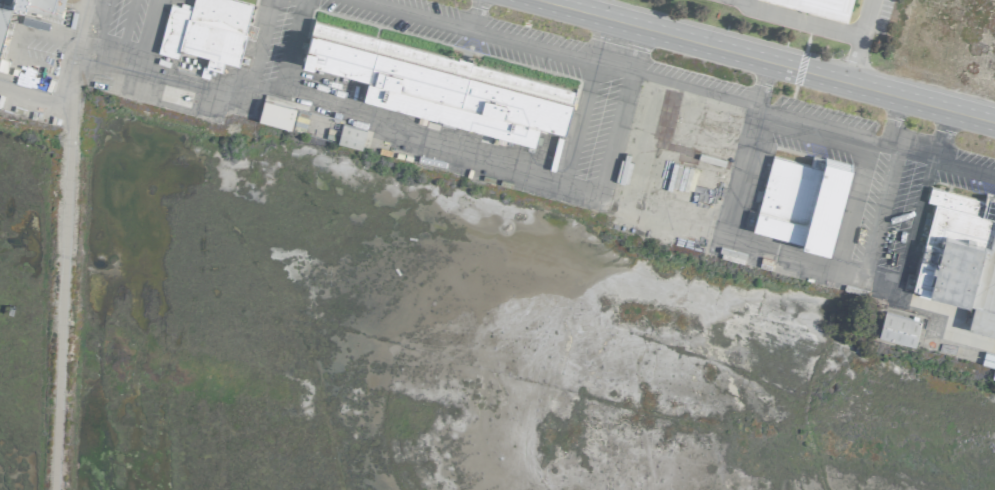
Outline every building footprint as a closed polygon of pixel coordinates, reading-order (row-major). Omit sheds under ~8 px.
[(8,5),(59,16),(63,0),(0,0),(0,43),(8,5)] [(241,0),(191,0),(189,8),(167,3),(156,52),(175,56),(176,49),(204,55),(200,75),(206,77),(208,67),(219,69),(221,61),(237,64),(250,2),(241,0)] [(849,0),(800,0),(846,11),(849,0)] [(533,139),(536,125),(564,131),(574,83),(309,26),(301,63),(365,77),(360,101),(533,139)] [(288,128),(294,107),(261,98),(255,118),(288,128)] [(363,128),(338,124),(335,143),(360,147),(363,128)] [(751,230),(829,248),(849,163),(809,154),(807,164),(769,155),(751,230)] [(971,302),(965,328),(994,335),(994,200),(982,197),(982,199),(928,186),(925,200),(931,202),(912,289),(971,302)] [(919,320),(882,310),(876,335),(912,344),(919,320)]
